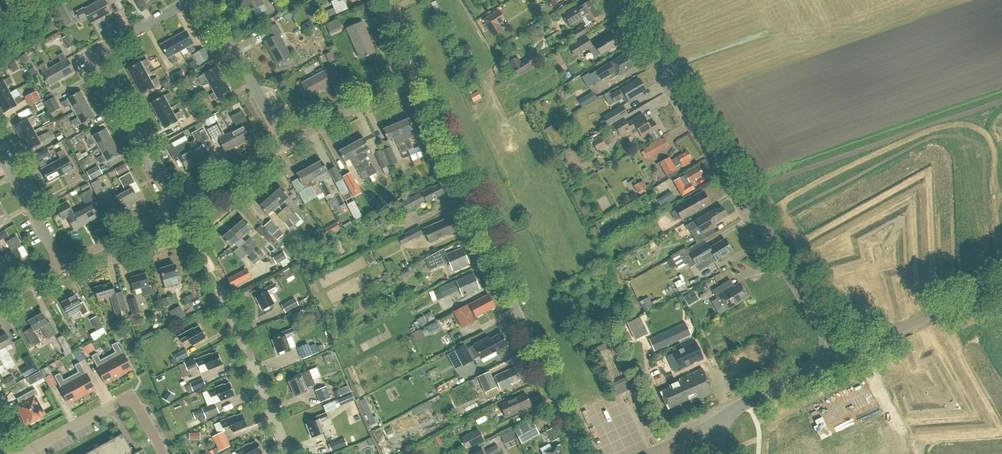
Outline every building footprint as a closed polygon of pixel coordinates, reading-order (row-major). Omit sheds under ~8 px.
[(92,23),(111,12),(107,5),(117,0),(101,0),(85,9),(84,8),(76,12),(81,21),(88,17),(92,23)] [(248,12),(263,4),(261,0),(241,0),(248,12)] [(336,14),(347,9),(344,0),(336,0),(331,2),(336,14)] [(599,15),(590,1),(578,9),(576,7),(564,15),(572,26),(586,17),(589,21),(599,15)] [(62,6),(55,9),(59,17),(66,14),(62,6)] [(280,12),(285,20),(292,16),(287,8),(280,12)] [(499,10),(484,20),(494,37),(504,32),(500,25),(506,21),(499,10)] [(314,27),(310,19),(303,23),(303,24),(299,26),(303,33),(314,27)] [(324,25),(327,34),(340,29),(337,20),(324,25)] [(369,41),(371,41),(363,22),(347,29),(360,59),(374,53),(369,41)] [(278,63),(281,69),(293,63),(289,57),(291,56),(279,34),(281,33),(276,24),(266,30),(270,38),(264,42),(277,64),(278,63)] [(571,35),(574,41),(588,33),(584,27),(571,35)] [(173,38),(181,51),(187,47),(190,54),(196,51),(192,45),(193,44),(186,31),(173,38)] [(595,44),(601,55),(617,44),(611,34),(595,44)] [(592,44),(586,35),(569,45),(574,54),(592,44)] [(61,41),(68,51),(75,47),(68,36),(61,41)] [(169,58),(172,64),(177,61),(174,55),(181,51),(173,38),(161,45),(168,58),(169,58)] [(187,64),(190,70),(208,58),(202,48),(191,55),(194,60),(187,64)] [(336,60),(331,52),(324,55),(328,64),(336,60)] [(55,66),(62,79),(75,72),(67,59),(66,59),(63,53),(58,56),(61,62),(55,66)] [(632,68),(625,54),(582,77),(588,87),(616,72),(618,75),(632,68)] [(519,61),(516,55),(508,60),(516,74),(530,65),(525,57),(519,61)] [(127,69),(134,82),(147,75),(144,68),(150,65),(147,59),(141,63),(140,62),(127,69)] [(7,65),(12,73),(18,70),(14,62),(7,65)] [(42,73),(49,86),(62,79),(55,66),(48,69),(45,63),(39,66),(43,72),(42,73)] [(207,80),(211,86),(224,79),(217,66),(204,74),(198,78),(201,83),(207,80)] [(301,84),(308,96),(323,88),(323,90),(337,82),(329,69),(301,84)] [(134,82),(141,94),(154,87),(154,86),(160,83),(157,78),(151,81),(147,75),(134,82)] [(10,93),(6,86),(13,83),(10,78),(4,81),(3,80),(0,82),(0,98),(10,93)] [(208,96),(211,102),(217,98),(218,99),(231,92),(224,79),(211,86),(214,93),(208,96)] [(639,93),(645,89),(639,79),(611,95),(615,102),(626,95),(630,102),(641,96),(639,93)] [(176,83),(170,87),(173,91),(179,88),(176,83)] [(24,97),(29,107),(40,101),(35,91),(24,97)] [(71,105),(74,111),(88,104),(81,91),(67,99),(68,99),(62,103),(65,108),(71,105)] [(4,113),(17,106),(16,105),(23,102),(20,96),(14,100),(10,93),(0,98),(0,106),(4,113)] [(150,103),(157,116),(170,108),(167,102),(173,98),(170,93),(164,96),(150,103)] [(53,98),(44,103),(49,114),(59,109),(53,98)] [(583,98),(579,100),(582,107),(587,104),(583,98)] [(72,121),(75,127),(81,123),(81,124),(95,117),(88,104),(74,111),(78,118),(72,121)] [(601,118),(605,125),(626,113),(621,106),(601,118)] [(157,116),(164,128),(177,121),(177,120),(183,117),(180,112),(174,115),(170,108),(157,116)] [(231,132),(238,145),(251,138),(242,123),(247,121),(242,111),(231,117),(237,129),(231,132)] [(636,127),(642,138),(658,128),(654,121),(649,124),(643,114),(628,123),(624,117),(613,123),(621,136),(636,127)] [(204,121),(207,127),(215,123),(211,117),(204,121)] [(397,124),(408,150),(413,148),(409,138),(411,138),(409,132),(414,130),(409,118),(397,124)] [(217,137),(225,152),(238,145),(231,132),(224,136),(218,124),(207,130),(212,140),(217,137)] [(408,150),(397,124),(383,130),(388,141),(392,139),(395,144),(397,144),(401,153),(408,150)] [(192,149),(199,162),(212,155),(205,142),(204,141),(209,138),(203,126),(192,132),(198,145),(192,149)] [(96,142),(99,149),(113,141),(106,129),(93,136),(93,137),(87,140),(90,145),(96,142)] [(53,140),(55,144),(66,139),(64,135),(53,140)] [(663,137),(642,149),(647,159),(668,147),(663,137)] [(351,145),(368,177),(375,173),(371,165),(368,166),(363,157),(367,156),(364,151),(369,149),(364,138),(351,145)] [(601,138),(592,142),(597,150),(605,145),(601,138)] [(178,154),(187,169),(199,162),(192,149),(187,140),(174,147),(172,143),(166,146),(172,157),(178,154)] [(97,159),(100,164),(106,160),(106,161),(120,154),(113,141),(99,149),(103,155),(97,159)] [(344,162),(348,160),(351,166),(353,165),(361,180),(368,177),(351,145),(339,151),(344,162)] [(389,147),(381,150),(387,166),(395,163),(389,147)] [(419,147),(409,151),(413,161),(423,157),(419,147)] [(660,162),(662,165),(669,177),(676,173),(674,169),(676,168),(674,165),(681,161),(683,164),(689,160),(687,157),(691,155),(687,149),(671,158),(669,156),(665,158),(665,159),(660,162)] [(54,163),(61,176),(74,169),(67,156),(66,156),(62,150),(57,153),(60,159),(54,163)] [(372,153),(380,169),(386,166),(378,150),(372,153)] [(40,153),(32,157),(35,163),(43,158),(40,153)] [(41,170),(48,183),(61,176),(54,163),(47,166),(44,160),(39,163),(42,169),(41,170)] [(309,167),(323,193),(328,189),(323,180),(329,177),(326,172),(327,171),(321,161),(309,167)] [(123,173),(128,170),(125,164),(120,167),(123,173)] [(102,174),(97,165),(85,172),(90,181),(102,174)] [(682,196),(694,189),(691,183),(697,179),(696,178),(703,173),(699,166),(673,181),(682,196)] [(312,186),(317,196),(323,193),(309,167),(296,174),(302,185),(305,189),(312,186)] [(328,174),(341,198),(348,194),(335,170),(328,174)] [(360,193),(349,172),(342,176),(353,197),(360,193)] [(118,194),(126,207),(138,200),(130,185),(135,182),(130,173),(119,179),(125,190),(118,194)] [(642,180),(633,186),(637,193),(646,188),(642,180)] [(432,187),(422,192),(403,202),(408,212),(416,208),(415,206),(426,201),(427,203),(433,200),(433,199),(444,193),(440,184),(433,188),(432,187)] [(105,199),(113,214),(126,207),(118,194),(112,197),(106,186),(95,192),(100,201),(105,199)] [(270,197),(278,206),(289,197),(281,187),(270,197)] [(80,210),(87,223),(100,216),(91,201),(96,199),(91,189),(80,195),(86,206),(80,210)] [(703,191),(676,206),(675,207),(682,220),(710,204),(703,191)] [(664,195),(657,199),(660,206),(667,202),(664,195)] [(259,206),(267,215),(278,206),(270,197),(259,206)] [(359,200),(352,202),(356,216),(363,214),(359,200)] [(67,218),(74,230),(87,223),(80,210),(73,213),(67,202),(56,208),(63,220),(67,218)] [(286,207),(281,211),(289,219),(294,215),(293,214),(286,207)] [(716,210),(715,208),(695,220),(686,226),(689,232),(699,227),(706,238),(715,233),(712,228),(710,226),(714,224),(727,216),(722,207),(716,210)] [(281,211),(276,216),(284,224),(289,219),(281,211)] [(431,225),(432,227),(424,230),(430,243),(438,240),(438,239),(455,231),(449,218),(431,225)] [(244,219),(233,228),(241,237),(252,228),(244,219)] [(272,234),(278,229),(270,220),(263,226),(268,232),(269,231),(272,234)] [(323,229),(325,234),(338,227),(336,222),(323,229)] [(419,226),(405,233),(409,241),(423,234),(419,226)] [(260,227),(256,231),(259,235),(264,231),(260,227)] [(233,228),(222,238),(230,247),(234,243),(238,248),(240,246),(247,254),(252,250),(245,242),(241,237),(233,228)] [(4,255),(12,268),(24,261),(17,248),(22,246),(17,236),(6,242),(12,251),(4,255)] [(250,238),(245,242),(252,250),(257,246),(250,238)] [(706,242),(689,253),(693,260),(696,265),(713,255),(716,261),(732,251),(724,239),(709,248),(706,242)] [(268,245),(271,252),(280,247),(277,241),(268,245)] [(437,268),(449,262),(453,270),(469,263),(462,248),(447,255),(444,249),(431,255),(437,268)] [(687,250),(668,260),(673,267),(677,265),(679,268),(693,260),(689,253),(687,250)] [(282,266),(289,262),(284,252),(273,258),(276,264),(280,262),(282,266)] [(364,256),(368,263),(374,260),(370,253),(364,256)] [(12,268),(4,255),(0,258),(0,275),(12,268)] [(258,267),(265,262),(261,255),(254,260),(258,267)] [(163,279),(165,288),(179,284),(177,276),(178,275),(175,265),(161,269),(164,279),(163,279)] [(413,266),(398,274),(401,280),(416,271),(413,266)] [(292,275),(288,269),(282,272),(285,279),(292,275)] [(245,270),(227,279),(232,288),(250,279),(245,270)] [(438,300),(460,291),(462,296),(480,289),(476,279),(473,273),(456,281),(439,288),(440,289),(434,291),(438,300)] [(141,288),(143,293),(144,296),(154,294),(151,285),(149,285),(145,274),(130,278),(134,290),(141,288)] [(679,280),(674,283),(677,288),(682,285),(679,280)] [(712,290),(718,298),(721,296),(728,308),(748,296),(739,282),(731,287),(727,280),(712,290)] [(113,305),(115,312),(126,309),(124,302),(121,292),(115,294),(112,283),(94,288),(98,300),(111,296),(113,305)] [(264,290),(265,292),(255,297),(263,310),(274,304),(269,294),(277,289),(274,284),(264,290)] [(694,291),(683,297),(688,306),(699,300),(694,291)] [(62,303),(67,313),(69,317),(80,311),(82,315),(88,312),(82,302),(80,304),(75,295),(62,303)] [(495,307),(489,295),(470,304),(454,312),(462,327),(473,321),(472,318),(475,316),(476,316),(495,307)] [(129,299),(133,314),(140,312),(136,297),(129,299)] [(171,305),(169,297),(162,299),(165,307),(171,305)] [(287,304),(291,312),(304,304),(300,297),(287,304)] [(645,299),(639,302),(644,311),(650,308),(645,299)] [(169,311),(174,321),(184,316),(179,306),(169,311)] [(434,318),(431,311),(424,315),(428,322),(434,318)] [(24,332),(32,347),(41,342),(34,331),(41,327),(47,339),(56,334),(54,331),(54,330),(49,321),(48,322),(43,313),(28,321),(32,328),(24,332)] [(96,316),(90,320),(96,332),(103,328),(96,316)] [(417,320),(421,327),(427,323),(423,317),(417,320)] [(640,318),(627,324),(635,341),(648,335),(640,318)] [(682,324),(646,341),(652,353),(688,336),(682,324)] [(179,337),(182,343),(189,339),(192,345),(206,338),(199,326),(193,329),(179,337)] [(272,339),(278,353),(290,349),(286,338),(294,335),(292,329),(282,333),(282,335),(272,339)] [(508,346),(501,333),(490,340),(488,337),(474,345),(467,349),(465,345),(455,350),(463,366),(473,360),(480,356),(483,362),(497,355),(496,352),(508,346)] [(9,368),(15,365),(5,347),(12,344),(7,334),(0,337),(0,352),(9,368)] [(57,338),(64,351),(69,348),(63,335),(57,338)] [(696,340),(673,351),(681,367),(686,365),(688,369),(692,367),(690,363),(703,357),(696,340)] [(298,345),(302,356),(312,352),(308,341),(298,345)] [(108,356),(119,376),(131,370),(117,342),(111,345),(115,352),(108,356)] [(82,348),(86,355),(94,350),(91,343),(82,348)] [(185,349),(174,355),(177,362),(189,356),(185,349)] [(9,368),(0,352),(0,373),(9,368)] [(205,363),(208,370),(222,364),(217,352),(211,354),(196,360),(198,366),(205,363)] [(91,356),(106,383),(119,376),(108,356),(101,360),(97,353),(91,356)] [(446,356),(436,360),(438,366),(427,371),(432,383),(444,377),(441,371),(451,366),(446,356)] [(71,376),(82,396),(95,389),(80,362),(74,365),(78,372),(71,376)] [(177,365),(182,376),(188,374),(183,363),(177,365)] [(316,377),(324,375),(320,365),(313,368),(316,377)] [(478,377),(485,392),(499,386),(501,390),(512,385),(511,383),(519,380),(514,367),(492,377),(489,372),(478,377)] [(669,388),(660,392),(667,408),(688,399),(690,402),(713,392),(713,391),(702,367),(694,371),(692,367),(688,369),(690,374),(678,379),(679,381),(668,385),(669,388)] [(289,382),(295,396),(307,391),(306,389),(315,385),(309,370),(298,375),(299,377),(289,382)] [(54,376),(69,403),(82,396),(71,376),(64,380),(60,373),(54,376)] [(456,385),(471,377),(469,373),(454,380),(456,385)] [(2,381),(6,388),(16,383),(12,376),(2,381)] [(203,378),(189,383),(193,392),(206,386),(203,378)] [(211,397),(218,394),(221,401),(235,395),(230,383),(224,385),(223,385),(208,391),(211,397)] [(315,387),(320,402),(331,398),(325,384),(315,387)] [(446,390),(443,385),(437,388),(436,386),(420,395),(423,402),(446,390)] [(466,394),(462,386),(457,389),(460,397),(466,394)] [(30,421),(31,423),(41,418),(40,416),(44,414),(35,397),(39,395),(35,389),(17,399),(20,405),(17,406),(27,423),(30,421)] [(162,399),(169,403),(175,395),(168,390),(162,399)] [(500,405),(506,418),(517,412),(517,411),(531,405),(526,393),(500,405)] [(337,401),(340,407),(355,400),(352,394),(337,401)] [(214,402),(201,407),(201,409),(204,415),(205,419),(218,414),(214,402)] [(201,409),(192,413),(195,419),(198,418),(203,416),(204,415),(201,409)] [(317,420),(306,424),(312,438),(324,433),(323,430),(329,428),(326,420),(328,419),(326,413),(316,417),(317,420)] [(223,428),(230,425),(233,432),(247,426),(242,414),(236,416),(221,422),(223,428)] [(514,430),(521,443),(538,434),(532,421),(514,430)] [(559,439),(554,428),(547,432),(552,443),(559,439)] [(483,440),(478,429),(461,438),(467,449),(483,440)] [(223,432),(212,437),(219,451),(230,446),(223,432)] [(86,453),(132,453),(131,452),(132,451),(123,434),(99,447),(86,453)] [(432,438),(436,447),(442,444),(438,435),(432,438)] [(344,438),(328,444),(331,451),(347,445),(344,438)] [(250,444),(235,451),(237,453),(245,453),(246,453),(261,453),(262,453),(256,441),(250,444)] [(487,453),(494,453),(500,451),(495,443),(484,449),(487,453)] [(559,446),(543,453),(564,453),(559,446)]
